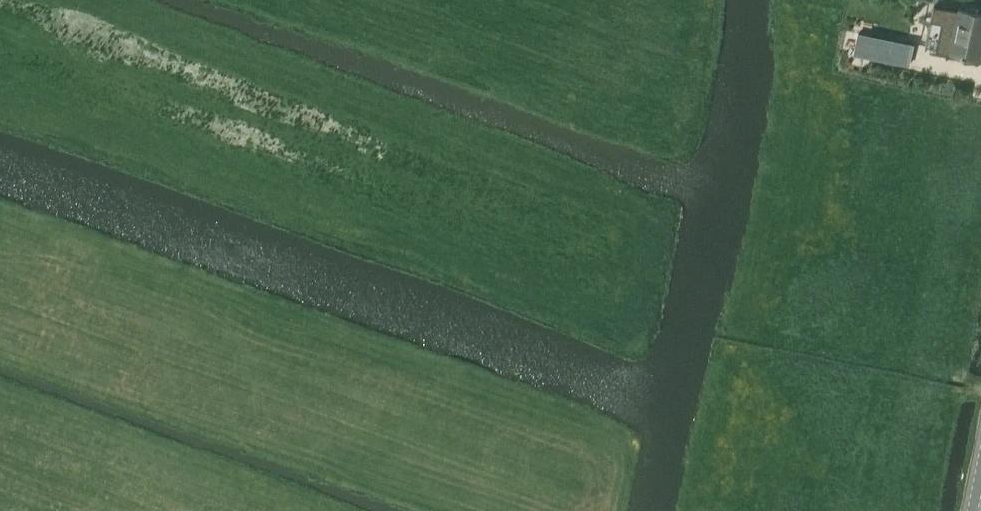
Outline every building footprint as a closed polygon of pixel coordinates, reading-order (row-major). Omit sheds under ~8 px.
[(925,46),(962,54),(962,56),(980,60),(980,13),(933,3),(925,46)] [(859,34),(855,55),(909,65),(913,44),(859,34)]
